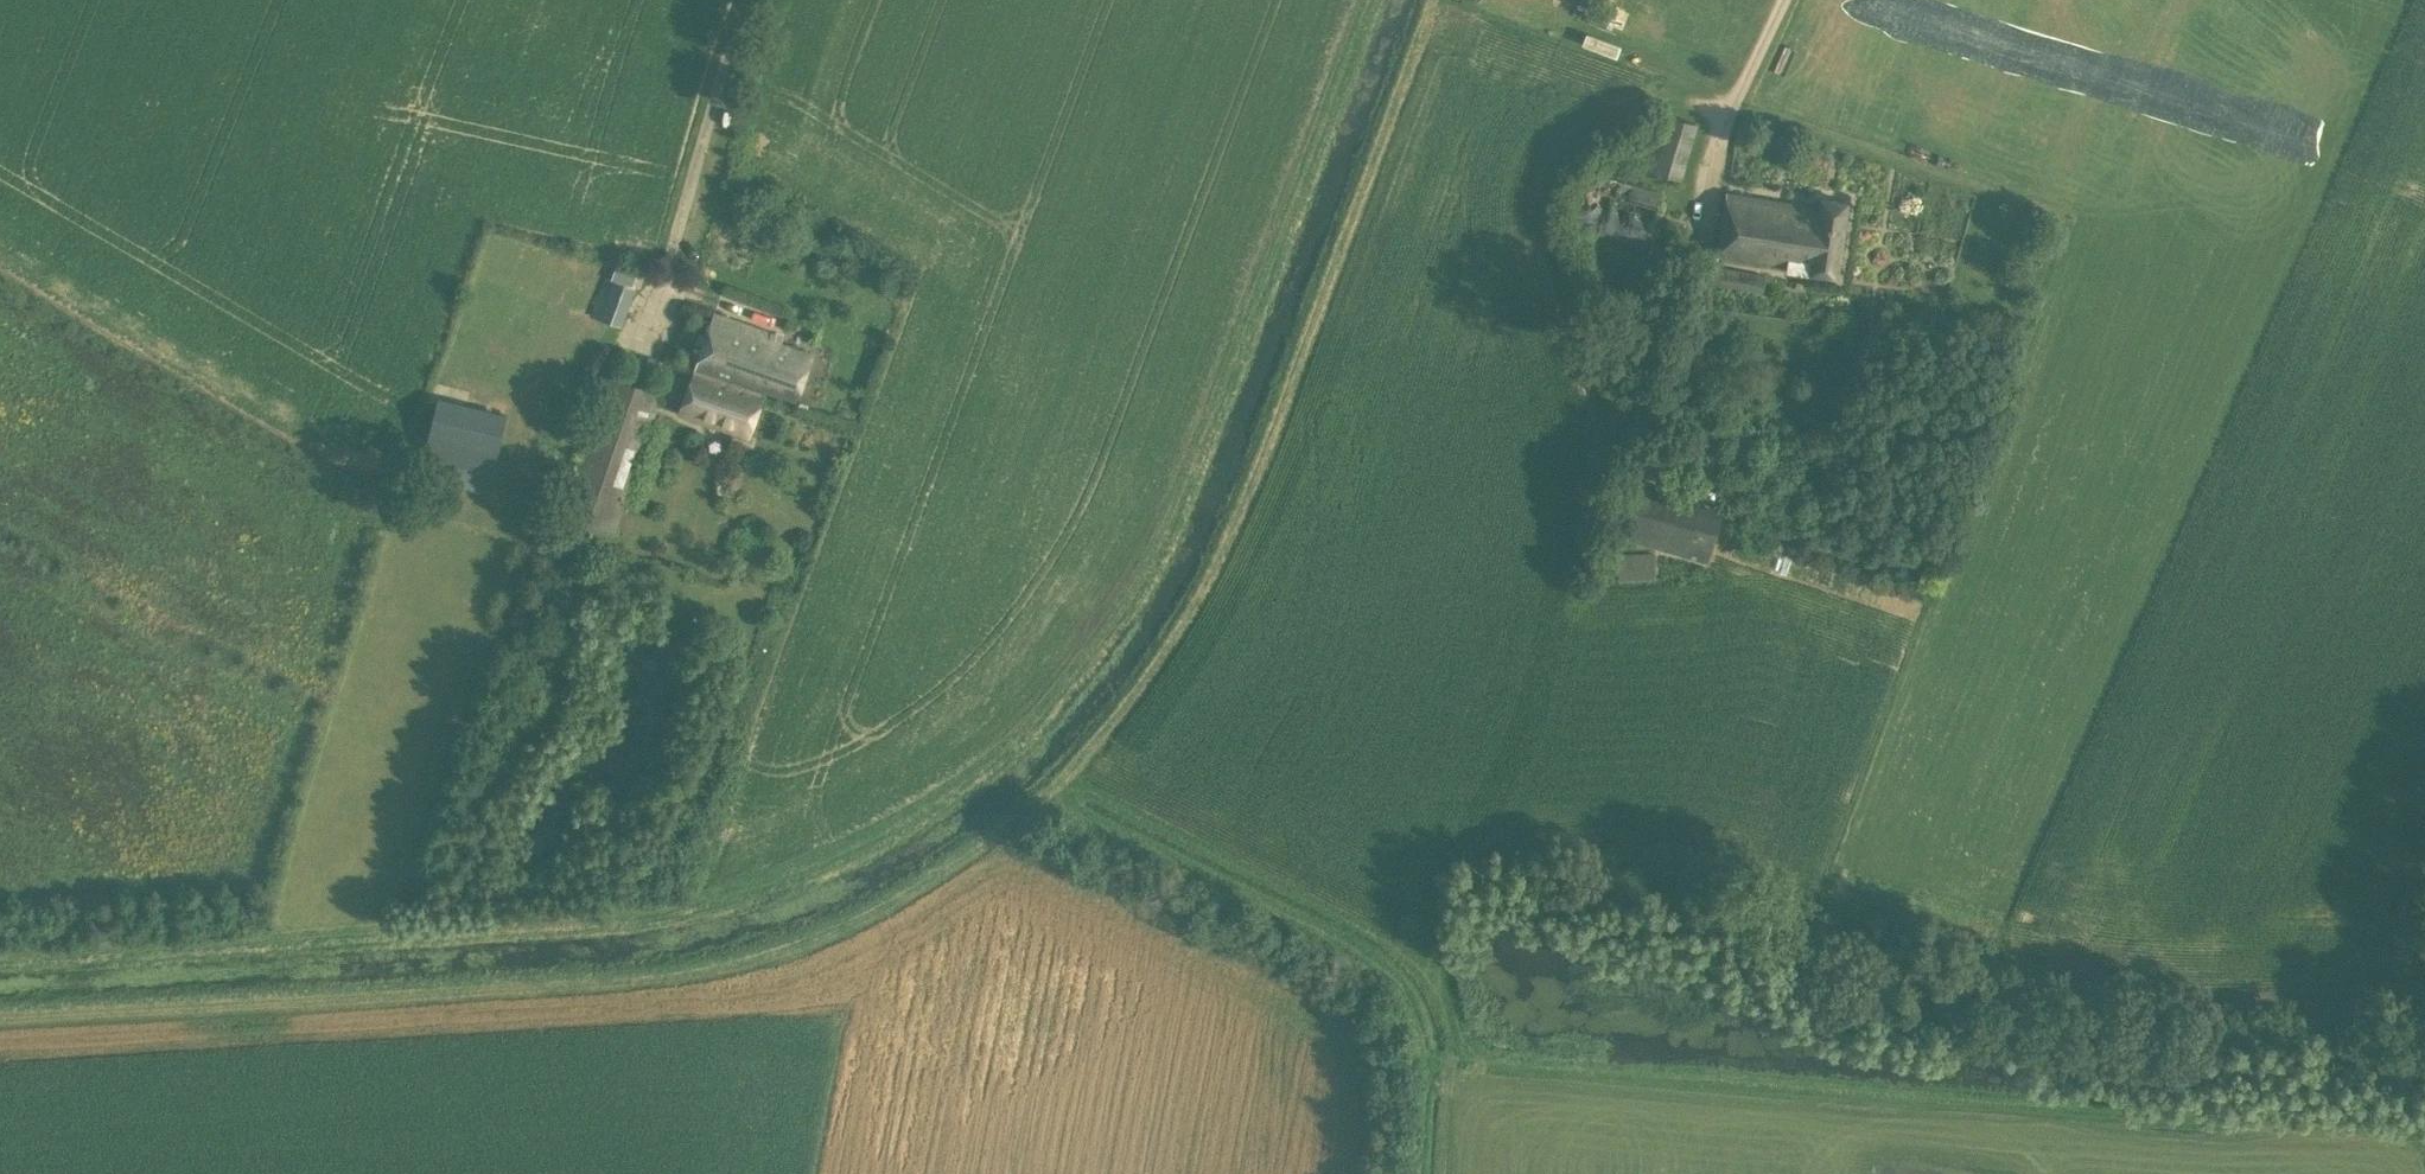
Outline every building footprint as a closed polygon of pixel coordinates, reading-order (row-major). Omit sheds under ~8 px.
[(1690,176),(1700,119),(1668,113),(1658,170),(1690,176)] [(1581,169),(1567,223),(1647,247),(1662,192),(1581,169)] [(1727,193),(1717,258),(1837,276),(1848,201),(1822,197),(1820,208),(1727,193)] [(612,278),(604,277),(590,314),(621,325),(635,287),(633,285),(637,273),(617,266),(612,278)] [(1766,275),(1717,266),(1714,283),(1763,291),(1766,275)] [(715,313),(697,367),(764,390),(793,400),(809,353),(781,344),(784,337),(715,313)] [(749,436),(764,390),(697,367),(681,412),(749,436)] [(560,516),(622,538),(634,503),(626,500),(662,395),(608,376),(560,516)] [(508,415),(439,399),(423,456),(493,473),(508,415)] [(1621,485),(1606,533),(1708,562),(1722,510),(1700,504),(1621,485)] [(1655,553),(1617,555),(1618,579),(1655,578),(1655,553)]
